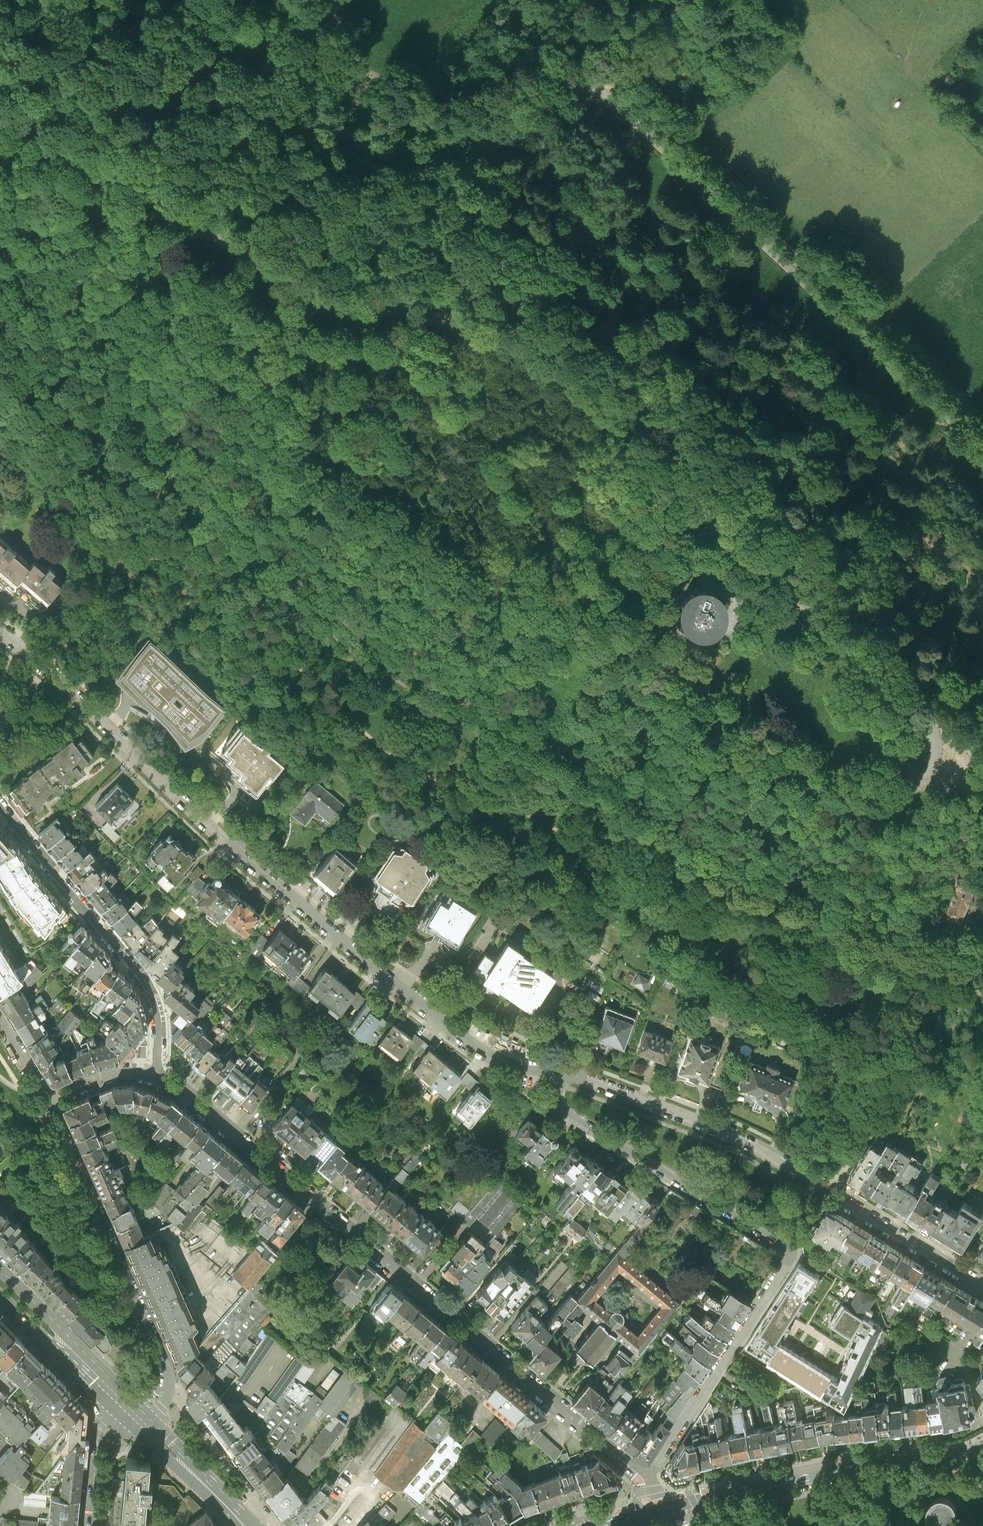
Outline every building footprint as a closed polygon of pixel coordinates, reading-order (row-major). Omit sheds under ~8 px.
[(8,592),(12,587),(31,563),(0,537),(0,586),(8,592)] [(31,563),(12,587),(39,610),(64,581),(53,571),(55,568),(50,564),(47,567),(36,557),(31,563)] [(687,626),(693,629),(699,629),(705,629),(711,626),(716,623),(719,618),(722,613),(723,606),(722,599),(719,593),(714,588),(708,584),(701,582),(695,583),(688,585),(682,589),(678,595),(676,601),(676,608),(678,615),(681,621),(687,626)] [(126,659),(115,675),(125,685),(128,688),(151,705),(166,720),(184,744),(202,735),(227,705),(149,632),(126,659)] [(243,727),(239,723),(226,737),(228,739),(220,750),(226,755),(225,757),(233,763),(231,765),(237,770),(234,774),(256,793),(265,782),(266,782),(273,774),(284,761),(268,747),(270,745),(263,739),(261,741),(243,727)] [(51,748),(52,750),(68,769),(74,765),(78,769),(83,766),(79,761),(81,760),(94,750),(81,734),(75,738),(72,733),(51,748)] [(29,770),(44,789),(54,782),(58,787),(63,783),(59,778),(61,777),(69,771),(68,769),(52,750),(28,768),(29,770)] [(46,792),(44,789),(29,770),(9,785),(14,791),(9,795),(21,811),(34,801),(38,805),(43,801),(40,796),(42,795),(46,792)] [(116,777),(93,800),(110,817),(118,809),(120,809),(122,809),(124,809),(125,808),(126,806),(126,804),(125,801),(133,794),(116,777)] [(315,778),(290,806),(305,819),(318,805),(330,815),(342,802),(315,778)] [(45,842),(62,829),(64,827),(58,819),(55,821),(52,817),(36,830),(45,842)] [(107,830),(114,836),(119,831),(113,824),(107,830)] [(160,832),(149,844),(151,846),(143,854),(151,862),(155,857),(159,861),(161,859),(180,839),(172,831),(172,830),(169,826),(165,830),(166,832),(163,835),(160,832)] [(1,827),(0,828),(0,857),(18,846),(10,837),(1,827)] [(54,853),(70,840),(73,838),(67,831),(65,832),(62,829),(45,842),(54,853)] [(180,839),(161,859),(165,862),(155,871),(167,882),(173,877),(174,878),(185,867),(182,865),(187,860),(194,852),(192,851),(193,849),(187,843),(185,844),(180,839)] [(65,866),(88,847),(82,840),(77,843),(76,842),(74,844),(70,840),(54,853),(65,866)] [(386,854),(374,871),(378,879),(375,883),(380,886),(375,893),(378,900),(386,905),(393,906),(397,899),(401,902),(405,898),(414,899),(425,882),(428,883),(435,872),(430,863),(403,844),(391,842),(384,852),(386,854)] [(33,872),(18,846),(0,857),(0,893),(33,872)] [(74,877),(98,857),(89,846),(88,847),(65,866),(74,877)] [(333,850),(313,872),(332,889),(351,866),(333,850)] [(107,869),(98,857),(74,877),(84,889),(107,869)] [(182,865),(185,867),(187,869),(191,864),(187,860),(182,865)] [(99,908),(115,894),(106,884),(117,874),(110,867),(107,869),(84,889),(99,908)] [(199,886),(205,878),(197,871),(186,883),(195,890),(199,886)] [(195,895),(208,905),(227,883),(229,881),(220,874),(221,873),(219,871),(215,871),(214,873),(214,875),(210,879),(207,876),(205,878),(199,886),(201,888),(195,895)] [(945,915),(961,922),(976,887),(981,890),(982,886),(982,881),(959,871),(953,885),(956,887),(945,915)] [(0,893),(0,906),(11,922),(49,891),(33,872),(0,893)] [(237,892),(227,883),(208,905),(206,907),(217,916),(222,910),(237,892)] [(49,891),(11,922),(29,952),(48,941),(43,933),(57,916),(58,917),(66,911),(49,891)] [(237,892),(222,910),(244,930),(250,923),(252,925),(261,915),(259,914),(261,911),(238,891),(237,892)] [(422,922),(454,944),(478,910),(453,893),(446,904),(439,899),(422,922)] [(108,919),(126,905),(120,897),(118,899),(115,894),(99,908),(108,919)] [(136,896),(126,905),(132,913),(142,902),(136,896)] [(108,919),(118,931),(136,917),(132,913),(126,905),(108,919)] [(151,913),(140,922),(148,931),(156,921),(157,920),(151,913)] [(133,949),(148,931),(140,922),(136,917),(118,931),(133,949)] [(145,963),(167,934),(161,929),(163,926),(156,921),(148,931),(133,949),(145,963)] [(68,949),(85,928),(83,927),(83,923),(79,923),(72,931),(71,930),(70,929),(69,929),(68,929),(66,930),(65,931),(65,932),(65,933),(66,934),(67,935),(60,942),(61,948),(66,947),(68,949)] [(295,939),(280,925),(269,938),(262,945),(263,946),(278,958),(295,939)] [(61,958),(77,970),(98,944),(92,938),(92,937),(92,936),(92,935),(91,934),(85,928),(68,949),(61,958)] [(156,975),(171,956),(177,949),(171,944),(179,934),(172,928),(167,934),(145,963),(151,968),(149,969),(149,971),(151,971),(156,975)] [(262,945),(269,938),(261,931),(249,946),(256,953),(263,946),(262,945)] [(484,976),(533,1009),(557,973),(509,938),(495,958),(486,952),(474,967),(485,975),(484,976)] [(310,952),(295,939),(278,958),(277,959),(293,975),(296,972),(304,962),(303,960),(310,952)] [(84,988),(108,957),(98,944),(77,970),(70,979),(83,989),(84,988)] [(16,982),(20,977),(15,973),(0,948),(0,991),(16,982)] [(167,989),(179,976),(183,971),(181,969),(183,966),(171,956),(156,975),(155,976),(163,983),(161,984),(167,989)] [(108,957),(84,988),(95,996),(115,970),(109,965),(110,964),(110,963),(111,962),(110,961),(110,960),(109,959),(108,957)] [(16,982),(20,989),(30,982),(30,983),(43,971),(35,963),(20,977),(16,982)] [(355,989),(325,965),(310,985),(340,1009),(348,998),(355,989)] [(115,970),(95,996),(88,1005),(95,1011),(106,999),(114,998),(117,1001),(128,987),(131,983),(123,977),(124,975),(116,969),(115,970)] [(650,979),(638,971),(632,981),(644,988),(650,979)] [(296,972),(293,975),(288,980),(296,988),(303,979),(296,972)] [(169,1016),(181,1026),(188,1018),(199,1005),(189,996),(194,989),(179,976),(167,989),(162,995),(176,1008),(169,1016)] [(290,983),(283,976),(275,984),(283,991),(290,983)] [(310,985),(303,979),(296,988),(303,994),(310,985)] [(16,982),(0,991),(0,1001),(7,1013),(26,1001),(27,1000),(20,989),(16,982)] [(295,990),(289,986),(285,991),(291,995),(295,990)] [(122,1017),(128,1009),(139,995),(128,987),(117,1001),(111,1009),(122,1017)] [(355,989),(348,998),(354,1003),(362,993),(356,988),(355,989)] [(118,1021),(114,1026),(134,1043),(146,1030),(146,1023),(145,1018),(144,1012),(142,1006),(140,1001),(139,995),(128,1009),(132,1012),(122,1024),(118,1021)] [(42,1008),(43,1010),(48,1005),(43,997),(32,1004),(34,1007),(30,1009),(33,1013),(42,1008)] [(52,1004),(61,1016),(69,1007),(58,998),(52,1004)] [(194,1024),(197,1020),(211,1005),(206,1000),(205,999),(199,1005),(188,1018),(194,1024)] [(386,1015),(367,999),(350,1021),(351,1022),(354,1018),(367,1029),(364,1032),(370,1036),(374,1031),(376,1032),(382,1025),(380,1023),(386,1015)] [(30,1009),(26,1001),(7,1013),(14,1025),(33,1013),(30,1009)] [(606,1006),(595,1034),(624,1045),(635,1017),(606,1006)] [(81,1017),(69,1007),(61,1016),(56,1022),(69,1033),(81,1017)] [(42,1008),(33,1013),(36,1019),(44,1015),(44,1012),(43,1010),(42,1008)] [(224,1011),(206,1033),(212,1039),(229,1019),(231,1017),(224,1011)] [(36,1019),(33,1013),(14,1025),(24,1041),(44,1030),(41,1026),(44,1025),(40,1019),(38,1020),(36,1019)] [(105,1030),(110,1023),(104,1018),(98,1024),(105,1030)] [(186,1047),(201,1030),(200,1026),(201,1023),(197,1020),(194,1024),(188,1018),(181,1026),(173,1036),(186,1047)] [(212,1039),(208,1043),(214,1048),(235,1024),(229,1019),(212,1039)] [(412,1034),(393,1020),(380,1037),(400,1053),(408,1042),(413,1035),(412,1034)] [(133,1045),(134,1043),(114,1026),(110,1023),(105,1030),(107,1032),(103,1038),(105,1040),(116,1049),(119,1061),(133,1059),(133,1045)] [(644,1027),(636,1049),(665,1060),(673,1038),(644,1027)] [(24,1041),(40,1068),(51,1055),(56,1047),(46,1029),(44,1030),(24,1041)] [(208,1043),(212,1039),(206,1033),(201,1030),(186,1047),(193,1053),(189,1059),(193,1061),(208,1043)] [(414,1031),(412,1034),(413,1035),(408,1042),(416,1048),(425,1038),(414,1031)] [(699,1038),(709,1042),(712,1036),(702,1032),(699,1038)] [(85,1036),(88,1046),(95,1066),(119,1061),(116,1049),(105,1040),(96,1042),(94,1033),(85,1036)] [(689,1034),(675,1069),(687,1073),(695,1076),(706,1080),(710,1070),(715,1057),(719,1046),(709,1042),(699,1038),(689,1034)] [(425,1038),(416,1048),(415,1049),(421,1054),(430,1043),(425,1038)] [(204,1070),(217,1054),(218,1052),(214,1048),(208,1043),(193,1061),(204,1070)] [(433,1045),(430,1043),(421,1054),(422,1055),(414,1064),(430,1078),(431,1077),(446,1059),(434,1048),(435,1047),(433,1045)] [(75,1051),(76,1054),(83,1071),(95,1066),(88,1046),(75,1051)] [(234,1059),(233,1061),(239,1066),(249,1055),(242,1049),(234,1059)] [(76,1054),(63,1059),(71,1076),(83,1071),(76,1054)] [(233,1061),(234,1059),(228,1054),(224,1059),(217,1054),(204,1070),(216,1080),(233,1061)] [(54,1060),(51,1055),(40,1068),(49,1082),(51,1082),(52,1083),(55,1083),(71,1076),(63,1059),(62,1057),(54,1060)] [(747,1058),(737,1087),(752,1093),(753,1095),(754,1096),(756,1098),(757,1099),(760,1100),(762,1100),(765,1100),(768,1099),(782,1105),(792,1076),(776,1070),(777,1066),(764,1061),(763,1065),(747,1058)] [(463,1073),(446,1059),(431,1077),(447,1091),(459,1077),(463,1073)] [(239,1066),(233,1061),(216,1080),(228,1090),(244,1070),(239,1066)] [(255,1079),(257,1076),(261,1071),(259,1070),(262,1066),(258,1063),(249,1074),(255,1079)] [(467,1068),(463,1073),(459,1077),(465,1082),(472,1073),(467,1068)] [(244,1070),(228,1090),(238,1099),(255,1079),(249,1074),(244,1070)] [(473,1089),(479,1083),(481,1080),(472,1073),(465,1082),(473,1089)] [(695,1076),(687,1073),(684,1080),(693,1083),(695,1076)] [(255,1079),(238,1099),(250,1108),(269,1086),(257,1076),(255,1079)] [(492,1094),(479,1083),(473,1089),(469,1095),(466,1093),(454,1107),(470,1120),(492,1094)] [(111,1088),(116,1102),(119,1108),(132,1107),(131,1085),(111,1088)] [(132,1107),(145,1109),(152,1090),(131,1085),(132,1107)] [(754,1100),(752,1107),(759,1109),(761,1102),(763,1103),(765,1103),(767,1102),(781,1107),(782,1105),(768,1099),(765,1100),(762,1100),(760,1100),(757,1099),(756,1098),(754,1096),(753,1095),(752,1093),(737,1087),(736,1090),(751,1096),(751,1097),(752,1098),(753,1099),(754,1100)] [(63,1107),(70,1121),(87,1114),(104,1108),(111,1104),(116,1102),(111,1088),(98,1093),(101,1099),(90,1103),(87,1097),(63,1107)] [(151,1116),(155,1118),(171,1099),(152,1090),(145,1109),(144,1111),(152,1114),(151,1116)] [(292,1102),(303,1112),(308,1105),(297,1096),(292,1102)] [(160,1122),(166,1127),(182,1108),(171,1099),(155,1118),(160,1122)] [(289,1141),(309,1117),(303,1112),(292,1102),(272,1126),(289,1141)] [(104,1108),(107,1114),(114,1111),(111,1104),(104,1108)] [(87,1114),(91,1118),(95,1117),(97,1119),(108,1116),(107,1114),(104,1108),(87,1114)] [(183,1141),(184,1140),(198,1123),(182,1108),(166,1127),(164,1129),(168,1134),(171,1131),(183,1141)] [(75,1134),(95,1126),(91,1118),(87,1114),(70,1121),(75,1134)] [(543,1126),(529,1114),(516,1129),(519,1131),(516,1135),(527,1144),(543,1126)] [(331,1131),(328,1132),(309,1117),(289,1141),(305,1154),(315,1143),(327,1153),(337,1140),(334,1138),(336,1136),(335,1133),(333,1131),(331,1131)] [(166,1127),(160,1122),(151,1132),(157,1137),(164,1129),(166,1127)] [(185,1158),(192,1151),(209,1131),(198,1123),(184,1140),(188,1143),(179,1154),(185,1158)] [(101,1133),(98,1135),(100,1140),(116,1133),(113,1124),(99,1130),(101,1133)] [(82,1148),(100,1140),(98,1135),(95,1126),(75,1134),(82,1148)] [(543,1126),(527,1144),(524,1147),(528,1150),(525,1153),(537,1163),(548,1150),(546,1149),(554,1140),(555,1140),(557,1140),(558,1139),(559,1138),(559,1137),(559,1135),(558,1134),(557,1133),(555,1132),(553,1132),(552,1133),(543,1126)] [(170,1135),(168,1134),(164,1129),(157,1137),(148,1148),(144,1151),(148,1154),(151,1157),(170,1135)] [(200,1164),(206,1169),(212,1162),(225,1145),(209,1131),(192,1151),(197,1155),(194,1158),(200,1164)] [(119,1140),(116,1133),(100,1140),(103,1147),(119,1140)] [(144,1151),(148,1148),(135,1136),(124,1147),(135,1168),(148,1154),(144,1151)] [(891,1157),(899,1144),(888,1137),(882,1145),(860,1180),(872,1187),(883,1170),(878,1167),(879,1166),(876,1163),(880,1156),(882,1158),(885,1154),(891,1157)] [(860,1180),(882,1145),(872,1139),(850,1174),(860,1180)] [(88,1162),(106,1154),(103,1147),(100,1140),(82,1148),(88,1162)] [(317,1164),(330,1175),(347,1154),(342,1150),(345,1147),(337,1140),(327,1153),(317,1164)] [(561,1157),(554,1166),(561,1172),(562,1171),(568,1175),(572,1171),(585,1155),(577,1149),(577,1148),(578,1147),(578,1146),(577,1145),(577,1144),(576,1144),(576,1143),(575,1143),(574,1142),(573,1142),(572,1142),(572,1143),(571,1143),(570,1144),(563,1152),(564,1152),(560,1156),(561,1157)] [(912,1149),(901,1142),(899,1144),(891,1157),(899,1162),(892,1173),(889,1171),(887,1173),(883,1170),(872,1187),(884,1195),(896,1175),(909,1154),(912,1149)] [(216,1166),(228,1176),(242,1160),(225,1145),(212,1162),(216,1166)] [(415,1150),(402,1167),(409,1172),(422,1156),(415,1150)] [(95,1177),(114,1169),(108,1153),(106,1154),(88,1162),(92,1171),(95,1177)] [(432,1153),(426,1160),(429,1163),(435,1156),(432,1153)] [(345,1187),(362,1166),(365,1163),(358,1158),(356,1161),(347,1154),(330,1175),(345,1187)] [(586,1154),(585,1155),(572,1171),(576,1174),(570,1181),(570,1182),(555,1200),(561,1205),(562,1204),(598,1161),(586,1154)] [(896,1175),(904,1180),(908,1174),(910,1175),(914,1169),(917,1171),(922,1162),(909,1154),(896,1175)] [(233,1180),(237,1184),(252,1167),(242,1160),(228,1176),(233,1180)] [(611,1169),(598,1161),(562,1204),(569,1210),(586,1190),(590,1194),(611,1169)] [(202,1180),(205,1183),(213,1174),(212,1170),(216,1166),(212,1162),(206,1169),(200,1175),(204,1178),(202,1180)] [(206,1169),(200,1164),(197,1168),(195,1165),(180,1183),(178,1181),(174,1187),(172,1189),(181,1197),(200,1175),(206,1169)] [(368,1207),(386,1186),(362,1166),(345,1187),(368,1207)] [(114,1169),(95,1177),(98,1185),(102,1195),(122,1186),(120,1180),(124,1178),(119,1167),(114,1169)] [(243,1188),(247,1192),(261,1176),(252,1167),(237,1184),(227,1196),(233,1202),(242,1191),(241,1190),(243,1188)] [(402,1167),(388,1184),(394,1190),(409,1172),(402,1167)] [(908,1210),(920,1217),(934,1195),(930,1193),(942,1173),(934,1168),(920,1190),(908,1210)] [(611,1169),(590,1194),(589,1195),(603,1208),(606,1205),(625,1181),(611,1169)] [(476,1216),(496,1233),(502,1226),(525,1197),(501,1173),(469,1210),(476,1216)] [(181,1197),(179,1200),(188,1208),(195,1201),(208,1185),(205,1183),(202,1180),(204,1178),(200,1175),(181,1197)] [(908,1210),(920,1190),(904,1180),(896,1175),(884,1195),(908,1210)] [(248,1212),(252,1207),(271,1184),(261,1176),(247,1192),(251,1195),(241,1206),(248,1212)] [(626,1179),(625,1181),(606,1205),(613,1211),(620,1203),(631,1212),(647,1193),(640,1187),(638,1189),(626,1179)] [(237,1184),(233,1180),(225,1189),(218,1196),(223,1200),(227,1196),(237,1184)] [(172,1189),(174,1187),(167,1181),(150,1199),(152,1201),(161,1210),(166,1214),(175,1204),(179,1200),(181,1197),(172,1189)] [(218,1196),(225,1189),(219,1184),(205,1200),(216,1209),(223,1200),(218,1196)] [(266,1208),(271,1211),(284,1195),(271,1184),(252,1207),(261,1214),(266,1208)] [(385,1222),(405,1199),(394,1190),(388,1184),(386,1186),(368,1207),(385,1222)] [(110,1211),(129,1202),(122,1186),(102,1195),(110,1211)] [(652,1198),(647,1193),(631,1212),(629,1214),(639,1223),(659,1200),(659,1199),(655,1195),(652,1198)] [(275,1225),(294,1203),(284,1195),(271,1211),(275,1215),(270,1221),(275,1225)] [(920,1217),(933,1225),(946,1203),(934,1195),(920,1217)] [(423,1213),(405,1199),(385,1222),(403,1237),(423,1213)] [(462,1219),(469,1210),(457,1199),(450,1208),(462,1219)] [(946,1203),(933,1225),(932,1226),(964,1246),(982,1215),(982,1211),(964,1199),(958,1210),(946,1203)] [(179,1200),(175,1204),(184,1212),(188,1208),(179,1200)] [(211,1215),(216,1209),(205,1200),(203,1203),(201,1206),(211,1215)] [(617,1250),(624,1255),(665,1206),(659,1200),(639,1223),(617,1250)] [(142,1205),(147,1215),(161,1210),(152,1201),(142,1205)] [(201,1206),(203,1203),(195,1201),(188,1208),(184,1212),(175,1204),(166,1214),(183,1229),(201,1206)] [(117,1227),(136,1218),(129,1202),(110,1211),(117,1227)] [(305,1212),(294,1203),(275,1225),(278,1228),(271,1236),(279,1242),(305,1212)] [(689,1210),(696,1215),(701,1208),(693,1203),(689,1210)] [(842,1239),(854,1221),(832,1207),(827,1209),(815,1229),(832,1239),(835,1235),(842,1239)] [(216,1229),(220,1224),(202,1208),(180,1233),(183,1235),(188,1231),(191,1234),(192,1232),(197,1237),(189,1245),(197,1252),(217,1230),(216,1229)] [(476,1216),(469,1210),(462,1219),(469,1224),(476,1216)] [(541,1211),(537,1216),(541,1219),(545,1214),(541,1211)] [(403,1237),(424,1255),(444,1231),(423,1213),(403,1237)] [(0,1223),(0,1247),(8,1255),(27,1237),(28,1236),(8,1215),(0,1223)] [(585,1228),(571,1216),(564,1225),(578,1237),(583,1232),(585,1228)] [(275,1225),(270,1221),(265,1217),(257,1226),(267,1234),(275,1225)] [(124,1244),(144,1235),(136,1218),(117,1227),(124,1244)] [(855,1247),(860,1250),(872,1232),(854,1221),(842,1239),(848,1243),(841,1254),(848,1258),(855,1247)] [(601,1247),(607,1239),(589,1224),(585,1228),(583,1232),(601,1247)] [(496,1233),(493,1236),(496,1238),(504,1228),(502,1226),(496,1233)] [(149,1301),(181,1287),(164,1248),(162,1249),(159,1244),(155,1246),(149,1232),(144,1235),(124,1244),(136,1271),(149,1301)] [(472,1232),(465,1240),(475,1249),(473,1251),(477,1255),(482,1249),(486,1244),(472,1232)] [(865,1254),(878,1262),(889,1242),(872,1232),(860,1250),(850,1267),(857,1272),(859,1268),(860,1268),(866,1257),(864,1256),(865,1254)] [(493,1236),(486,1244),(482,1249),(486,1253),(484,1255),(490,1260),(503,1244),(496,1238),(493,1236)] [(38,1250),(27,1237),(8,1255),(21,1268),(38,1250)] [(262,1238),(233,1272),(248,1287),(256,1278),(277,1252),(262,1238)] [(440,1267),(456,1280),(477,1255),(473,1251),(475,1249),(465,1240),(463,1238),(451,1253),(458,1259),(456,1262),(449,1256),(440,1267)] [(873,1269),(887,1277),(903,1251),(889,1242),(878,1262),(873,1269)] [(234,1262),(242,1255),(234,1248),(227,1255),(234,1262)] [(333,1249),(332,1248),(323,1259),(330,1266),(340,1255),(336,1251),(333,1249)] [(486,1253),(482,1249),(477,1255),(456,1280),(467,1289),(491,1261),(490,1260),(484,1255),(486,1253)] [(52,1264),(38,1250),(21,1268),(35,1282),(52,1265),(52,1264)] [(637,1352),(680,1302),(667,1292),(624,1255),(617,1250),(577,1298),(574,1300),(582,1307),(598,1320),(614,1333),(621,1339),(637,1352)] [(896,1272),(903,1276),(914,1258),(903,1251),(887,1277),(881,1287),(888,1291),(897,1275),(895,1274),(896,1272)] [(810,1256),(805,1264),(820,1274),(825,1266),(810,1256)] [(328,1283),(341,1293),(367,1263),(361,1258),(354,1266),(347,1260),(337,1271),(338,1272),(328,1283)] [(903,1301),(912,1287),(925,1264),(914,1258),(903,1276),(909,1280),(908,1282),(906,1281),(896,1296),(903,1301)] [(485,1302),(515,1267),(506,1260),(501,1266),(500,1265),(476,1294),(485,1302)] [(773,1301),(794,1315),(806,1295),(820,1274),(805,1264),(799,1261),(773,1301)] [(367,1263),(341,1293),(349,1301),(366,1281),(366,1282),(366,1281),(372,1286),(381,1275),(367,1263)] [(912,1287),(930,1298),(943,1276),(925,1264),(912,1287)] [(62,1276),(52,1265),(35,1282),(55,1303),(71,1288),(60,1277),(62,1276)] [(491,1311),(493,1309),(523,1274),(515,1267),(485,1302),(483,1305),(491,1311)] [(579,1274),(570,1267),(549,1292),(557,1300),(579,1274)] [(528,1268),(523,1274),(532,1282),(537,1276),(528,1268)] [(523,1274),(493,1309),(503,1317),(532,1283),(532,1282),(523,1274)] [(943,1302),(955,1283),(943,1276),(930,1298),(924,1307),(931,1312),(938,1299),(943,1302)] [(67,1315),(82,1301),(79,1299),(87,1291),(81,1278),(71,1288),(55,1303),(67,1315)] [(262,1283),(256,1278),(248,1287),(259,1297),(263,1293),(257,1288),(262,1283)] [(386,1312),(403,1293),(390,1282),(369,1307),(371,1308),(382,1317),(386,1312)] [(860,1328),(862,1330),(878,1340),(884,1328),(885,1327),(870,1317),(874,1310),(869,1307),(876,1296),(854,1283),(843,1301),(830,1321),(852,1336),(857,1327),(860,1328)] [(982,1318),(982,1300),(955,1283),(943,1302),(949,1305),(939,1320),(962,1334),(969,1322),(977,1327),(982,1318)] [(690,1289),(702,1296),(705,1291),(694,1284),(690,1289)] [(181,1287),(149,1301),(167,1342),(177,1366),(191,1351),(199,1344),(192,1329),(197,1323),(181,1287)] [(248,1287),(214,1327),(225,1337),(260,1297),(259,1297),(248,1287)] [(749,1300),(728,1287),(720,1300),(724,1303),(741,1314),(749,1300)] [(718,1307),(720,1309),(724,1303),(720,1300),(705,1291),(702,1296),(701,1298),(717,1308),(718,1307)] [(403,1326),(420,1307),(403,1293),(386,1312),(403,1326)] [(540,1320),(525,1337),(532,1343),(531,1344),(532,1349),(533,1350),(543,1338),(557,1322),(574,1300),(577,1298),(570,1293),(552,1315),(552,1316),(548,1321),(548,1323),(549,1323),(547,1325),(540,1320)] [(537,1295),(511,1325),(516,1329),(513,1332),(518,1336),(521,1333),(525,1337),(540,1320),(541,1318),(538,1315),(547,1304),(537,1295)] [(260,1297),(225,1337),(237,1347),(259,1322),(267,1312),(271,1308),(260,1297)] [(574,1300),(557,1322),(569,1332),(581,1319),(576,1315),(582,1307),(574,1300)] [(82,1301),(67,1315),(103,1352),(106,1351),(109,1350),(110,1347),(111,1344),(107,1334),(105,1331),(104,1325),(101,1323),(94,1307),(93,1307),(90,1310),(82,1301)] [(773,1301),(771,1304),(760,1322),(759,1325),(779,1337),(781,1334),(792,1318),(794,1315),(773,1301)] [(741,1314),(724,1303),(720,1309),(716,1315),(733,1326),(741,1314)] [(431,1317),(420,1307),(403,1326),(390,1342),(396,1347),(411,1330),(416,1334),(431,1317)] [(370,1331),(382,1317),(371,1308),(364,1318),(362,1321),(361,1323),(361,1325),(361,1326),(362,1327),(363,1328),(363,1329),(364,1329),(365,1329),(366,1330),(367,1330),(368,1329),(370,1331)] [(703,1333),(707,1326),(700,1322),(688,1311),(684,1318),(703,1333)] [(267,1312),(259,1322),(264,1326),(272,1317),(267,1312)] [(733,1326),(716,1315),(714,1319),(705,1314),(700,1322),(707,1326),(725,1338),(733,1326)] [(428,1345),(443,1327),(431,1317),(416,1334),(416,1335),(422,1339),(409,1355),(415,1361),(415,1360),(428,1345)] [(15,1335),(0,1320),(0,1351),(15,1335)] [(614,1333),(598,1320),(578,1343),(576,1342),(574,1345),(593,1361),(595,1358),(594,1357),(614,1333)] [(779,1337),(759,1325),(747,1342),(754,1346),(770,1357),(781,1341),(782,1339),(779,1337)] [(725,1338),(707,1326),(703,1333),(699,1338),(717,1350),(725,1338)] [(443,1327),(428,1345),(415,1360),(420,1364),(433,1350),(432,1349),(433,1347),(439,1352),(453,1335),(443,1327)] [(878,1340),(877,1344),(884,1346),(885,1344),(887,1344),(895,1333),(884,1328),(878,1340)] [(693,1341),(696,1336),(692,1333),(687,1329),(683,1334),(684,1336),(687,1340),(689,1340),(690,1339),(693,1341)] [(942,1334),(934,1329),(924,1345),(932,1350),(937,1342),(942,1334)] [(245,1384),(276,1337),(268,1330),(245,1364),(238,1374),(236,1377),(245,1384)] [(692,1351),(690,1350),(684,1346),(666,1330),(661,1336),(687,1358),(692,1351)] [(852,1353),(868,1362),(877,1344),(878,1340),(862,1330),(857,1342),(852,1353)] [(6,1366),(25,1345),(15,1335),(0,1351),(0,1360),(6,1366)] [(453,1335),(439,1352),(435,1356),(444,1364),(462,1343),(453,1335)] [(717,1350),(699,1338),(696,1336),(693,1341),(694,1344),(690,1350),(692,1351),(709,1363),(717,1350)] [(544,1370),(559,1351),(555,1348),(557,1346),(550,1340),(548,1342),(543,1338),(533,1350),(528,1356),(544,1370)] [(621,1339),(617,1348),(604,1363),(611,1369),(613,1371),(616,1367),(618,1364),(623,1369),(637,1352),(621,1339)] [(787,1345),(781,1341),(770,1357),(768,1360),(779,1367),(791,1348),(787,1345)] [(462,1343),(444,1364),(463,1380),(464,1380),(481,1359),(462,1343)] [(6,1366),(22,1382),(41,1362),(25,1345),(6,1366)] [(294,1379),(302,1384),(325,1351),(318,1346),(306,1363),(294,1379)] [(791,1374),(803,1355),(795,1350),(791,1348),(779,1367),(791,1374)] [(191,1351),(177,1366),(185,1382),(203,1362),(191,1351)] [(709,1363),(692,1351),(687,1358),(683,1363),(685,1365),(700,1377),(709,1363)] [(232,1352),(214,1372),(191,1397),(186,1401),(197,1415),(201,1411),(219,1398),(210,1385),(214,1383),(215,1383),(230,1367),(238,1374),(245,1364),(232,1352)] [(752,1358),(742,1353),(738,1357),(748,1363),(752,1358)] [(868,1362),(852,1353),(847,1364),(840,1378),(857,1386),(861,1377),(868,1362)] [(297,1355),(267,1396),(276,1403),(283,1395),(294,1379),(306,1363),(297,1355)] [(804,1382),(816,1363),(809,1359),(803,1355),(791,1374),(804,1382)] [(444,1364),(435,1356),(431,1361),(440,1369),(444,1364)] [(481,1359),(464,1380),(481,1394),(499,1374),(481,1359)] [(70,1391),(41,1362),(22,1382),(18,1386),(38,1407),(36,1409),(42,1416),(44,1414),(47,1416),(51,1412),(70,1391)] [(203,1362),(185,1382),(191,1397),(214,1372),(203,1362)] [(816,1363),(804,1382),(817,1390),(829,1371),(822,1367),(816,1363)] [(700,1377),(685,1365),(660,1394),(667,1400),(661,1407),(665,1410),(690,1381),(694,1385),(700,1377)] [(595,1372),(589,1372),(591,1378),(597,1383),(603,1376),(605,1378),(605,1377),(612,1383),(615,1379),(607,1373),(599,1367),(595,1372)] [(618,1369),(616,1367),(613,1371),(611,1369),(607,1373),(615,1379),(618,1375),(615,1372),(618,1369)] [(333,1369),(320,1386),(329,1394),(342,1376),(333,1369)] [(321,1406),(333,1415),(334,1415),(360,1380),(347,1369),(342,1376),(329,1394),(324,1401),(321,1406)] [(829,1371),(817,1390),(846,1409),(850,1400),(857,1386),(840,1378),(835,1375),(829,1371)] [(499,1374),(481,1394),(481,1395),(511,1420),(529,1399),(499,1374)] [(938,1379),(939,1385),(940,1387),(947,1422),(972,1416),(972,1415),(973,1415),(974,1414),(975,1414),(976,1412),(976,1411),(976,1410),(976,1409),(976,1407),(976,1406),(975,1405),(974,1404),(973,1404),(972,1403),(971,1403),(970,1403),(969,1403),(965,1381),(963,1379),(962,1377),(955,1378),(955,1379),(954,1380),(951,1379),(950,1378),(950,1377),(946,1374),(940,1375),(938,1379)] [(597,1386),(604,1392),(612,1383),(605,1377),(605,1378),(597,1386)] [(294,1379),(283,1395),(292,1402),(301,1410),(314,1393),(302,1384),(294,1379)] [(611,1403),(625,1387),(628,1383),(623,1379),(620,1383),(620,1382),(609,1395),(609,1397),(607,1400),(611,1403)] [(373,1384),(369,1380),(365,1384),(369,1388),(373,1384)] [(597,1386),(589,1380),(572,1400),(587,1413),(602,1395),(604,1392),(597,1386)] [(630,1381),(628,1383),(625,1387),(629,1390),(634,1384),(630,1381)] [(690,1381),(665,1410),(674,1416),(694,1386),(694,1385),(690,1381)] [(922,1381),(914,1382),(917,1402),(922,1401),(922,1398),(924,1398),(922,1381)] [(911,1402),(917,1402),(914,1382),(906,1382),(908,1400),(911,1399),(911,1402)] [(405,1391),(396,1383),(384,1397),(394,1405),(397,1401),(402,1395),(405,1391)] [(928,1395),(929,1400),(933,1423),(947,1422),(940,1387),(939,1385),(933,1386),(933,1389),(928,1390),(928,1395)] [(320,1386),(314,1393),(324,1401),(329,1394),(320,1386)] [(857,1386),(850,1400),(856,1400),(855,1400),(857,1398),(863,1397),(862,1391),(861,1387),(857,1386)] [(875,1387),(876,1390),(877,1405),(880,1429),(893,1428),(889,1389),(888,1386),(875,1387)] [(611,1403),(618,1408),(631,1392),(629,1390),(625,1387),(611,1403)] [(896,1388),(889,1389),(893,1428),(907,1426),(904,1403),(903,1398),(897,1398),(896,1388)] [(727,1396),(716,1389),(711,1396),(722,1403),(727,1396)] [(0,1390),(0,1406),(7,1399),(8,1397),(0,1390)] [(382,1399),(371,1390),(364,1399),(375,1407),(382,1399)] [(864,1407),(877,1405),(876,1390),(862,1391),(863,1397),(864,1407)] [(63,1423),(67,1426),(83,1405),(81,1403),(70,1391),(51,1412),(63,1423)] [(275,1445),(284,1452),(288,1448),(321,1406),(324,1401),(314,1393),(301,1410),(275,1445)] [(246,1424),(254,1433),(276,1403),(267,1396),(266,1395),(257,1408),(246,1424)] [(265,1438),(292,1402),(283,1395),(276,1403),(254,1433),(257,1437),(260,1435),(265,1438)] [(407,1399),(402,1395),(397,1401),(402,1405),(407,1399)] [(607,1400),(602,1395),(587,1413),(596,1421),(611,1403),(607,1400)] [(221,1397),(219,1398),(201,1411),(204,1415),(206,1418),(224,1441),(246,1424),(257,1408),(244,1399),(241,1402),(240,1401),(227,1401),(225,1403),(223,1400),(221,1397)] [(859,1410),(851,1412),(853,1432),(867,1431),(864,1407),(863,1397),(857,1398),(855,1400),(856,1400),(856,1408),(858,1408),(859,1410)] [(23,1441),(29,1435),(35,1428),(33,1426),(35,1424),(29,1418),(28,1420),(23,1415),(25,1413),(21,1409),(19,1411),(13,1406),(16,1403),(11,1399),(9,1401),(7,1399),(0,1406),(0,1436),(3,1438),(5,1437),(6,1438),(5,1440),(9,1444),(11,1446),(0,1459),(0,1475),(24,1487),(30,1476),(22,1470),(25,1467),(31,1458),(23,1451),(27,1445),(23,1441)] [(530,1431),(545,1413),(529,1399),(511,1420),(521,1429),(524,1426),(530,1431)] [(785,1401),(785,1403),(790,1422),(795,1421),(794,1418),(797,1417),(793,1399),(785,1401)] [(929,1400),(922,1401),(917,1402),(919,1425),(933,1423),(929,1400)] [(707,1423),(714,1422),(713,1419),(711,1411),(710,1406),(709,1402),(708,1401),(700,1414),(702,1424),(706,1423),(707,1423)] [(292,1402),(265,1438),(275,1445),(301,1410),(292,1402)] [(388,1407),(382,1402),(376,1409),(382,1414),(388,1407)] [(642,1402),(632,1414),(639,1420),(649,1408),(642,1402)] [(769,1425),(775,1424),(770,1402),(762,1403),(766,1423),(769,1422),(769,1425)] [(809,1418),(804,1419),(808,1440),(822,1437),(818,1417),(814,1404),(814,1402),(806,1404),(809,1418)] [(822,1402),(814,1404),(818,1417),(822,1437),(838,1434),(835,1415),(835,1413),(827,1414),(826,1410),(824,1410),(822,1402)] [(917,1402),(911,1402),(904,1403),(907,1426),(919,1425),(917,1402)] [(611,1403),(596,1421),(607,1430),(622,1412),(618,1408),(611,1403)] [(741,1428),(742,1431),(748,1430),(743,1408),(742,1403),(734,1405),(739,1428),(741,1428)] [(781,1418),(780,1423),(790,1422),(785,1403),(779,1404),(782,1418),(781,1418)] [(76,1438),(84,1439),(87,1409),(83,1405),(67,1426),(67,1427),(66,1438),(59,1447),(66,1451),(76,1438)] [(651,1405),(649,1408),(639,1420),(637,1422),(644,1427),(658,1411),(651,1405)] [(877,1405),(864,1407),(867,1431),(880,1429),(877,1405)] [(361,1464),(374,1473),(413,1421),(393,1406),(353,1458),(361,1464)] [(751,1406),(743,1408),(748,1430),(753,1429),(752,1425),(755,1425),(751,1406)] [(625,1409),(622,1412),(607,1430),(621,1441),(637,1422),(639,1420),(632,1414),(625,1409)] [(674,1416),(665,1410),(657,1420),(661,1422),(668,1426),(674,1416)] [(845,1413),(835,1415),(838,1434),(853,1432),(851,1412),(850,1410),(848,1411),(848,1412),(845,1412),(845,1413)] [(438,1411),(423,1429),(439,1441),(448,1432),(449,1433),(455,1425),(438,1411)] [(333,1415),(295,1465),(307,1475),(346,1425),(334,1415),(333,1415)] [(727,1415),(721,1417),(725,1435),(731,1433),(727,1415)] [(721,1417),(713,1419),(714,1422),(722,1458),(736,1455),(731,1433),(725,1435),(721,1417)] [(804,1419),(795,1421),(790,1422),(794,1443),(808,1440),(804,1419)] [(413,1421),(374,1473),(397,1490),(400,1487),(439,1441),(423,1429),(413,1421)] [(40,1422),(35,1428),(29,1435),(38,1443),(49,1431),(40,1422)] [(644,1427),(637,1422),(621,1441),(631,1450),(648,1431),(644,1427)] [(648,1431),(631,1450),(643,1459),(643,1460),(644,1460),(645,1460),(646,1460),(647,1459),(668,1426),(661,1422),(656,1429),(655,1428),(652,1433),(648,1430),(648,1431)] [(709,1435),(705,1436),(710,1461),(722,1458),(714,1422),(707,1423),(709,1435)] [(790,1422),(780,1423),(775,1424),(780,1446),(794,1443),(790,1422)] [(254,1433),(246,1424),(224,1441),(231,1451),(254,1433)] [(769,1425),(761,1427),(766,1449),(780,1446),(775,1424),(769,1425)] [(692,1426),(690,1429),(693,1443),(697,1463),(710,1461),(705,1436),(704,1434),(698,1435),(697,1430),(692,1426)] [(761,1427),(753,1429),(748,1430),(753,1452),(766,1449),(761,1427)] [(473,1428),(460,1442),(468,1449),(480,1435),(473,1428)] [(542,1432),(538,1428),(530,1437),(535,1441),(542,1432)] [(690,1429),(682,1441),(687,1444),(693,1443),(690,1429)] [(731,1433),(736,1455),(753,1452),(748,1430),(742,1431),(731,1433)] [(419,1503),(421,1501),(431,1490),(441,1479),(449,1470),(468,1449),(460,1442),(449,1433),(448,1432),(439,1441),(400,1487),(419,1503)] [(562,1450),(542,1432),(535,1441),(555,1459),(562,1450)] [(254,1433),(231,1451),(239,1460),(258,1445),(261,1442),(257,1437),(254,1433)] [(60,1459),(64,1460),(82,1462),(84,1439),(76,1438),(66,1451),(60,1459)] [(697,1463),(693,1443),(687,1444),(682,1441),(670,1460),(671,1461),(669,1462),(668,1463),(668,1464),(667,1466),(668,1467),(669,1469),(671,1469),(673,1469),(674,1468),(675,1467),(675,1468),(679,1467),(680,1473),(695,1471),(694,1464),(697,1463)] [(273,1465),(258,1445),(239,1460),(253,1479),(273,1465)] [(273,1465),(280,1475),(296,1455),(288,1448),(284,1452),(278,1461),(273,1465)] [(568,1451),(562,1453),(565,1463),(571,1461),(568,1451)] [(345,1453),(325,1477),(333,1483),(345,1467),(352,1458),(345,1453)] [(586,1464),(594,1485),(615,1480),(615,1479),(617,1479),(618,1479),(619,1479),(619,1478),(620,1477),(620,1476),(620,1475),(614,1470),(594,1453),(590,1457),(590,1459),(593,1461),(586,1464)] [(354,1473),(361,1464),(353,1458),(352,1457),(352,1458),(345,1467),(354,1473)] [(124,1491),(120,1525),(144,1525),(147,1493),(150,1494),(151,1482),(146,1482),(148,1460),(127,1458),(125,1480),(113,1479),(112,1490),(118,1490),(124,1491)] [(79,1496),(82,1462),(64,1460),(61,1494),(79,1496)] [(573,1467),(581,1489),(586,1488),(594,1485),(586,1464),(581,1466),(579,1461),(572,1464),(573,1467)] [(513,1489),(522,1486),(521,1482),(519,1483),(519,1481),(498,1462),(492,1469),(513,1489)] [(280,1475),(273,1465),(253,1479),(261,1489),(262,1491),(264,1493),(283,1479),(282,1477),(280,1475)] [(570,1494),(581,1489),(573,1467),(559,1471),(560,1472),(558,1473),(565,1495),(570,1494)] [(513,1489),(492,1469),(491,1469),(485,1475),(500,1489),(501,1489),(501,1488),(502,1488),(505,1495),(513,1489)] [(449,1470),(441,1479),(448,1485),(457,1477),(449,1470)] [(286,1477),(283,1479),(264,1493),(280,1515),(294,1504),(301,1496),(295,1488),(298,1483),(290,1472),(286,1477)] [(558,1473),(544,1478),(551,1500),(559,1497),(565,1495),(558,1473)] [(301,1496),(294,1504),(280,1515),(289,1525),(291,1525),(316,1507),(333,1483),(325,1477),(312,1493),(306,1500),(301,1496)] [(544,1478),(530,1483),(538,1505),(545,1502),(545,1503),(548,1502),(551,1501),(551,1500),(544,1478)] [(455,1492),(448,1485),(441,1479),(431,1490),(436,1495),(441,1490),(449,1498),(467,1515),(468,1513),(471,1515),(462,1520),(466,1525),(484,1525),(476,1512),(461,1498),(455,1492)] [(161,1495),(185,1525),(205,1510),(200,1506),(187,1494),(183,1497),(173,1484),(151,1482),(150,1494),(161,1495)] [(529,1508),(538,1505),(530,1483),(522,1486),(513,1489),(524,1509),(529,1508)] [(306,1500),(312,1493),(307,1489),(301,1496),(306,1500)] [(524,1509),(513,1489),(505,1495),(497,1499),(508,1518),(518,1512),(524,1509)] [(436,1495),(431,1490),(421,1501),(440,1517),(446,1511),(435,1501),(438,1497),(436,1495)] [(35,1492),(24,1491),(23,1503),(46,1505),(47,1493),(35,1492)] [(49,1512),(49,1518),(77,1520),(77,1514),(79,1496),(61,1494),(51,1494),(49,1512)] [(461,1498),(476,1512),(480,1508),(479,1505),(467,1494),(461,1498)] [(508,1518),(497,1499),(494,1494),(482,1501),(486,1505),(497,1525),(502,1522),(508,1518)] [(931,1500),(929,1503),(928,1506),(928,1509),(927,1511),(928,1514),(929,1517),(929,1520),(929,1524),(929,1525),(942,1525),(946,1525),(955,1525),(955,1523),(955,1519),(955,1518),(957,1516),(957,1512),(957,1508),(956,1505),(955,1502),(953,1499),(951,1498),(948,1496),(945,1495),(942,1495),(938,1496),(936,1497),(933,1499),(931,1500)] [(421,1501),(419,1503),(415,1509),(421,1514),(422,1513),(436,1525),(447,1525),(449,1525),(440,1517),(421,1501)] [(497,1525),(486,1505),(482,1501),(480,1503),(483,1507),(480,1508),(476,1512),(484,1525),(494,1525),(497,1525)] [(373,1525),(380,1525),(395,1512),(385,1504),(368,1521),(373,1525)] [(205,1510),(185,1525),(186,1525),(213,1525),(214,1525),(216,1524),(205,1510)] [(451,1517),(446,1511),(440,1517),(449,1525),(454,1521),(451,1517)] [(0,1518),(0,1525),(8,1525),(10,1523),(1,1517),(0,1518)] [(462,1520),(460,1517),(454,1521),(449,1525),(466,1525),(462,1520)] [(77,1520),(49,1518),(48,1525),(76,1525),(77,1520)]
